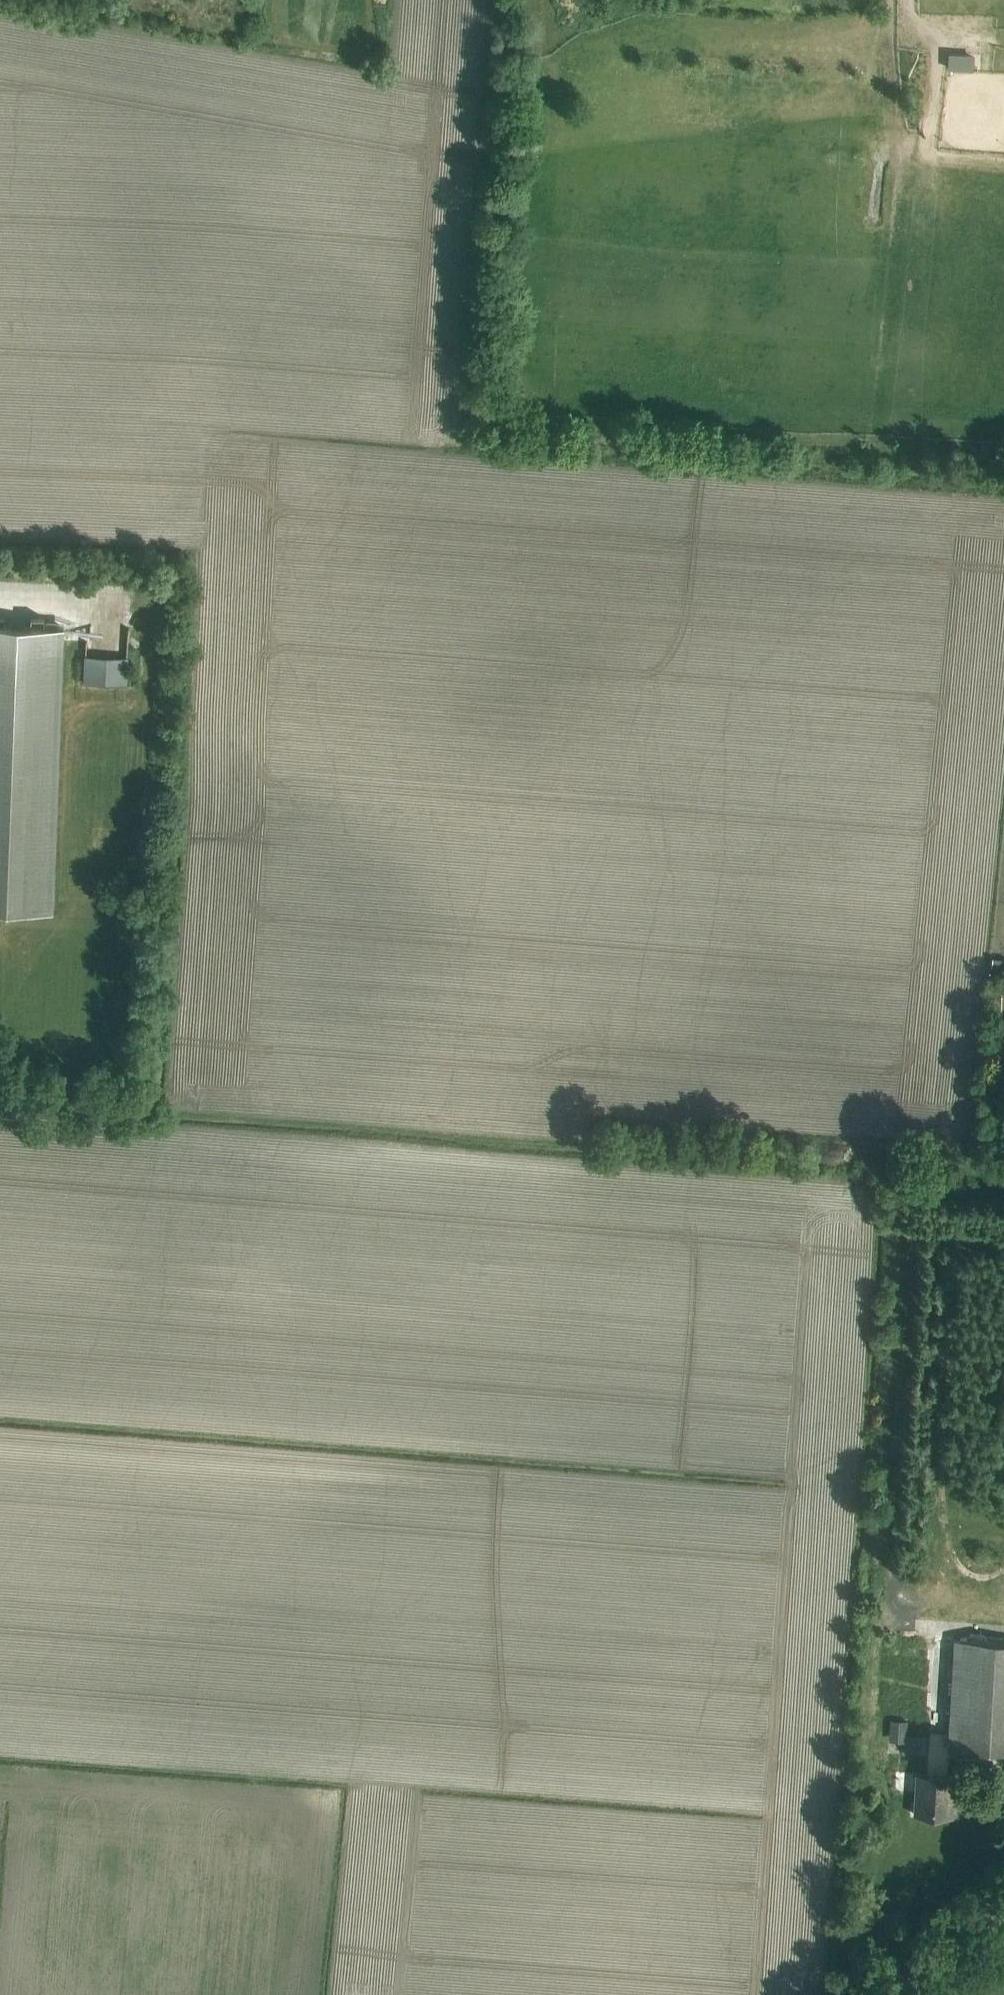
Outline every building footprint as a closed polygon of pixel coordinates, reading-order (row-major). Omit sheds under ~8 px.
[(53,911),(64,629),(0,627),(0,909),(53,911)] [(82,679),(81,707),(125,708),(126,680),(82,679)] [(954,1639),(950,1711),(948,1747),(1003,1750),(1003,1642),(954,1639)] [(928,1709),(924,1774),(916,1774),(914,1814),(952,1817),(955,1776),(946,1776),(948,1747),(950,1711),(928,1709)] [(906,1742),(907,1721),(890,1720),(888,1741),(906,1742)]
